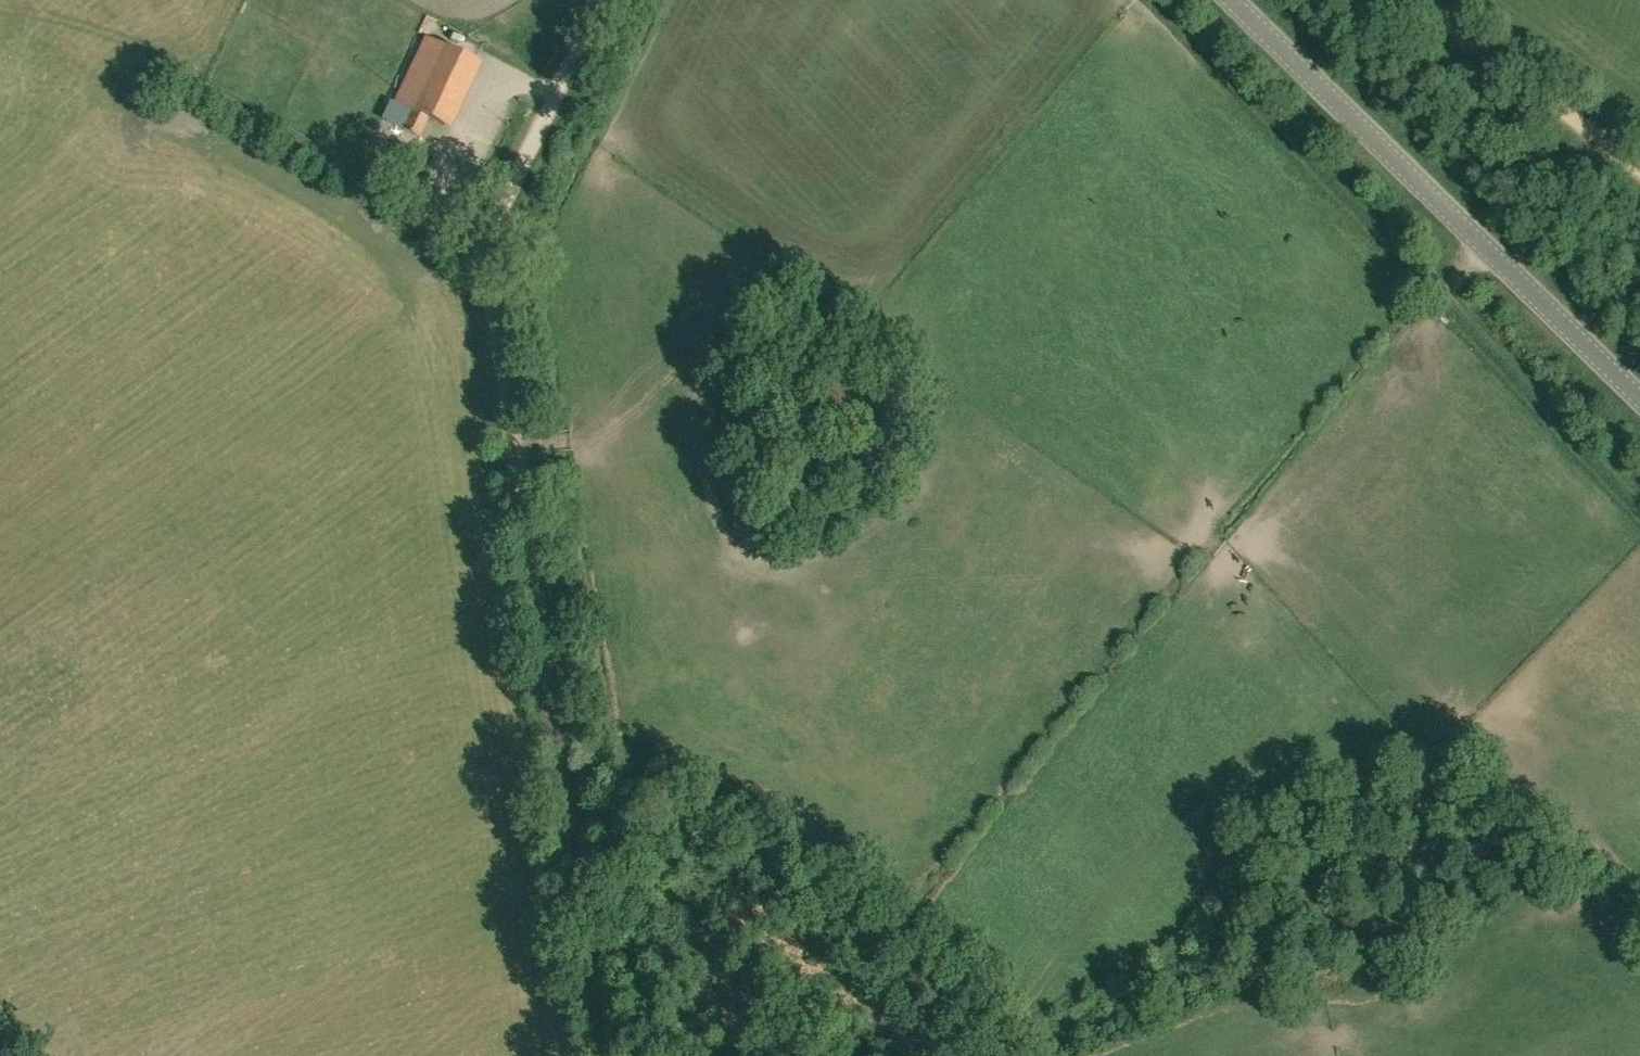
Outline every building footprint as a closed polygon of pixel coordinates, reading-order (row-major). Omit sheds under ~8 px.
[(444,125),(475,59),(427,36),(396,102),(413,110),(404,129),(420,136),(428,118),(444,125)]
